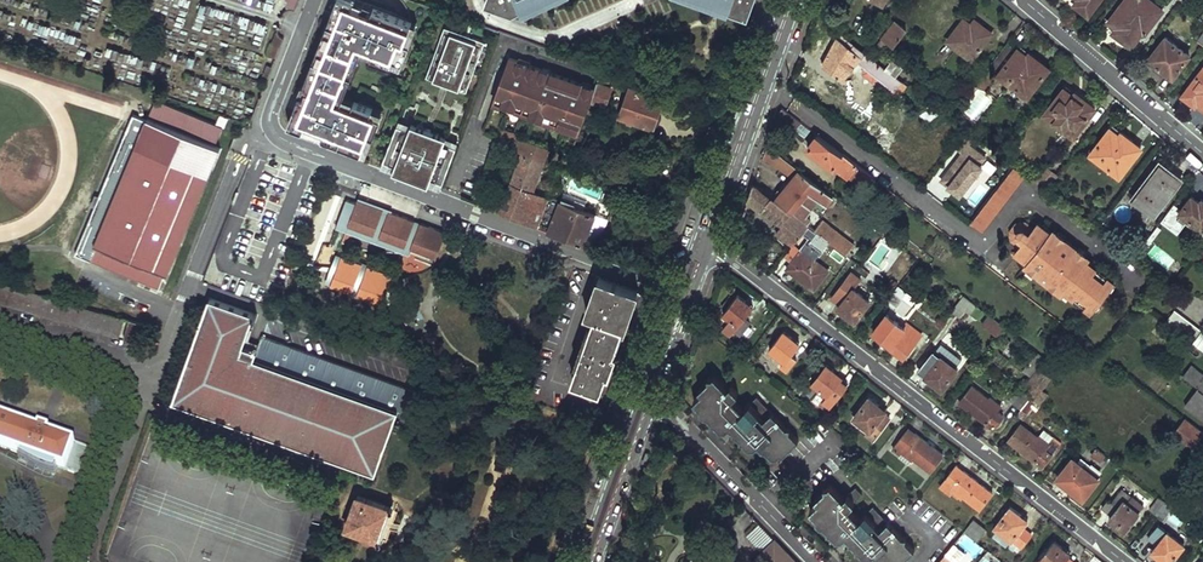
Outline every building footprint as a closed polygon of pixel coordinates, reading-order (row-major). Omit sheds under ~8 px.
[(287,9),(294,9),(298,0),(287,0),(288,1),(286,6),(287,9)] [(411,22),(373,7),(371,13),(351,5),(353,0),(342,0),(329,35),(323,33),(303,86),(308,88),(293,127),(302,131),(304,125),(324,133),(322,138),(360,153),(368,134),(373,137),(380,118),(370,114),(372,109),(353,102),(351,107),(340,103),(343,97),(345,90),(340,88),(352,56),(358,58),(360,52),(363,46),(373,50),(371,56),(390,63),(392,57),(402,61),(410,43),(404,41),(411,22)] [(323,33),(329,35),(342,0),(336,0),(323,33)] [(354,0),(353,0),(351,5),(371,13),(373,7),(354,0)] [(486,1),(515,11),(523,7),(524,10),(551,0),(486,0),(486,1)] [(755,2),(754,3),(753,4),(751,5),(749,5),(747,4),(748,1),(745,0),(696,0),(747,21),(755,2)] [(1089,13),(1098,0),(1081,0),(1078,5),(1089,13)] [(1163,10),(1150,0),(1125,0),(1109,21),(1125,33),(1120,39),(1131,47),(1143,31),(1146,32),(1163,10)] [(441,11),(434,29),(445,33),(452,15),(441,11)] [(963,18),(947,40),(971,58),(991,32),(981,24),(978,28),(963,18)] [(904,33),(906,29),(895,20),(877,45),(882,48),(888,40),(894,44),(904,33)] [(410,43),(417,24),(411,22),(404,41),(410,43)] [(283,38),(278,31),(268,55),(275,58),(283,38)] [(885,68),(839,34),(823,64),(842,79),(858,61),(865,67),(864,73),(873,80),(879,78),(896,90),(899,85),(904,89),(907,85),(898,79),(895,76),(885,68)] [(1190,55),(1166,36),(1150,58),(1173,76),(1190,55)] [(1009,82),(1027,97),(1048,67),(1038,59),(1034,64),(1026,58),(1028,56),(1018,48),(1017,50),(1007,42),(991,64),(1000,71),(998,74),(996,77),(986,69),(977,82),(997,98),(1009,82)] [(363,46),(360,52),(371,56),(373,50),(363,46)] [(340,88),(345,90),(358,58),(352,56),(340,88)] [(390,63),(400,67),(402,61),(392,57),(390,63)] [(502,98),(500,105),(514,110),(517,102),(532,108),(529,115),(543,121),(546,113),(561,118),(557,126),(571,130),(574,123),(581,125),(585,111),(589,101),(589,99),(594,87),(509,57),(495,95),(502,98)] [(885,68),(895,76),(903,67),(893,59),(885,68)] [(1197,101),(1202,105),(1202,67),(1187,88),(1200,98),(1197,101)] [(594,87),(589,99),(604,105),(611,86),(607,84),(609,79),(605,77),(607,72),(600,69),(597,77),(594,87)] [(619,115),(652,127),(664,90),(631,78),(619,115)] [(303,86),(287,125),(293,127),(308,88),(303,86)] [(1071,137),(1094,106),(1084,99),(1080,104),(1072,97),(1073,95),(1063,88),(1062,89),(1046,111),(1043,115),(1054,124),(1071,137)] [(502,98),(495,95),(492,102),(500,105),(502,98)] [(353,102),(343,97),(340,103),(351,107),(353,102)] [(149,113),(216,142),(224,128),(155,99),(149,113)] [(589,101),(585,111),(592,114),(595,103),(589,101)] [(517,102),(514,110),(529,115),(532,108),(517,102)] [(781,107),(777,117),(794,130),(800,122),(781,107)] [(380,118),(383,113),(372,109),(370,114),(380,118)] [(561,118),(546,113),(543,121),(557,126),(561,118)] [(574,123),(571,130),(578,133),(581,125),(574,123)] [(304,125),(302,131),(322,138),(324,133),(304,125)] [(497,140),(512,145),(518,132),(502,126),(497,140)] [(397,154),(434,170),(448,137),(447,136),(449,131),(440,127),(438,132),(427,128),(424,135),(408,128),(397,154)] [(1109,128),(1089,154),(1118,176),(1140,147),(1129,138),(1126,143),(1118,137),(1118,135),(1109,128)] [(95,244),(97,245),(165,273),(167,274),(214,161),(142,130),(95,244)] [(360,153),(366,156),(373,137),(368,134),(360,153)] [(876,180),(817,135),(808,147),(833,167),(836,164),(844,170),(848,165),(873,184),(876,180)] [(960,198),(989,157),(961,138),(953,150),(958,153),(938,182),(960,198)] [(499,213),(537,227),(548,197),(533,191),(548,149),(526,141),(506,193),(499,213)] [(767,145),(763,157),(790,174),(796,167),(767,145)] [(1024,176),(1011,166),(968,222),(981,232),(1024,176)] [(1153,172),(1132,199),(1153,215),(1181,178),(1166,167),(1159,176),(1153,172)] [(776,199),(792,211),(808,189),(827,204),(833,195),(800,169),(776,199)] [(754,182),(748,198),(781,225),(775,233),(791,245),(808,224),(792,211),(776,199),(754,182)] [(495,211),(499,213),(506,193),(502,192),(495,211)] [(561,200),(584,208),(587,200),(564,192),(561,200)] [(584,208),(561,200),(548,195),(548,197),(537,227),(595,248),(607,218),(584,208)] [(1179,211),(1193,221),(1191,224),(1201,232),(1202,230),(1202,204),(1191,195),(1179,211)] [(355,202),(345,198),(337,220),(347,223),(411,248),(435,257),(445,232),(419,222),(418,225),(412,223),(414,220),(388,210),(386,215),(381,213),(382,208),(357,198),(355,202)] [(856,248),(822,221),(815,230),(826,239),(850,257),(856,248)] [(1051,229),(1049,233),(1036,223),(1032,228),(1024,222),(1015,223),(1009,231),(1010,241),(1013,243),(1017,238),(1021,242),(1017,247),(1015,250),(1027,260),(1024,264),(1028,267),(1036,273),(1050,284),(1057,289),(1062,293),(1065,289),(1068,292),(1071,294),(1092,310),(1113,282),(1093,267),(1089,264),(1086,262),(1089,258),(1084,255),(1077,249),(1063,239),(1055,232),(1051,229)] [(344,230),(408,255),(411,248),(347,223),(344,230)] [(791,245),(782,257),(796,267),(793,272),(805,281),(804,282),(813,289),(827,270),(802,251),(812,238),(822,246),(826,239),(815,230),(808,224),(791,245)] [(1055,232),(1063,239),(1065,235),(1057,229),(1055,232)] [(1017,247),(1021,242),(1017,238),(1013,243),(1017,247)] [(881,266),(890,248),(880,244),(871,261),(881,266)] [(91,260),(159,287),(165,273),(97,245),(91,260)] [(1077,249),(1084,255),(1087,251),(1079,246),(1077,249)] [(1036,273),(1028,267),(1026,270),(1034,276),(1036,273)] [(625,327),(638,290),(600,276),(585,313),(595,316),(589,332),(587,331),(575,361),(579,362),(573,380),(599,389),(606,371),(609,372),(616,353),(613,352),(622,326),(625,327)] [(119,336),(125,317),(51,296),(0,281),(0,301),(119,336)] [(846,284),(836,296),(842,301),(837,308),(853,320),(868,301),(846,284)] [(1057,289),(1050,284),(1048,287),(1055,292),(1057,289)] [(910,304),(913,300),(897,287),(893,291),(903,298),(910,304)] [(647,293),(638,290),(625,327),(633,330),(647,293)] [(903,313),(910,304),(903,298),(893,291),(886,300),(903,313)] [(738,293),(723,312),(738,324),(734,330),(740,335),(750,322),(744,317),(753,305),(738,293)] [(965,296),(951,311),(960,317),(965,311),(973,317),(980,308),(965,296)] [(173,400),(372,472),(393,418),(406,423),(418,392),(261,335),(255,351),(242,346),(254,313),(209,298),(173,400)] [(903,359),(912,346),(911,346),(916,339),(903,330),(886,315),(872,333),(890,347),(889,349),(903,359)] [(991,343),(1004,326),(990,316),(978,334),(991,343)] [(142,322),(129,319),(128,318),(123,337),(136,341),(142,322)] [(1190,343),(1201,332),(1188,321),(1178,333),(1190,343)] [(907,325),(903,330),(916,339),(919,336),(907,325)] [(783,330),(769,349),(784,361),(780,367),(787,372),(796,360),(789,354),(799,342),(783,330)] [(932,351),(954,368),(959,361),(937,345),(932,351)] [(932,351),(918,370),(941,388),(956,369),(954,368),(932,351)] [(1045,358),(1039,353),(1025,371),(1031,376),(1045,358)] [(826,364),(811,382),(819,388),(814,394),(828,405),(845,383),(840,378),(841,376),(826,364)] [(1191,367),(1183,377),(1197,388),(1202,393),(1202,376),(1191,367)] [(1042,371),(1025,393),(1030,397),(1039,404),(1047,393),(1041,388),(1050,377),(1042,371)] [(702,390),(694,397),(720,425),(727,426),(730,423),(748,443),(755,443),(758,440),(772,454),(778,453),(781,451),(783,453),(800,438),(758,393),(745,406),(734,394),(739,389),(732,382),(728,385),(715,372),(699,387),(702,390)] [(819,388),(811,382),(806,387),(814,394),(819,388)] [(970,386),(958,402),(993,428),(1001,416),(995,411),(1000,406),(989,397),(987,399),(970,386)] [(633,388),(629,387),(625,398),(629,400),(633,388)] [(1021,390),(1018,388),(1009,400),(1020,409),(1030,397),(1025,393),(1021,390)] [(1197,388),(1185,405),(1202,419),(1202,393),(1197,388)] [(1020,409),(1016,415),(1026,423),(1041,405),(1039,404),(1030,397),(1020,409)] [(873,438),(888,418),(883,414),(885,410),(868,398),(854,416),(870,428),(866,432),(873,438)] [(65,469),(74,444),(48,434),(49,431),(39,427),(38,430),(0,416),(0,446),(65,469)] [(1202,436),(1202,432),(1186,419),(1173,437),(1191,451),(1202,436)] [(1008,440),(1042,465),(1060,442),(1052,437),(1047,442),(1038,435),(1036,437),(1020,425),(1008,440)] [(908,428),(898,441),(904,446),(899,451),(911,460),(912,459),(928,471),(941,455),(908,428)] [(651,451),(646,450),(643,461),(647,462),(651,451)] [(508,456),(499,454),(497,464),(506,466),(508,456)] [(1074,462),(1062,478),(1068,482),(1066,486),(1082,498),(1097,479),(1074,462)] [(955,466),(938,488),(949,495),(952,492),(960,499),(961,497),(978,509),(990,493),(955,466)] [(809,507),(836,535),(842,536),(844,533),(863,553),(870,553),(873,550),(885,561),(895,561),(896,561),(897,561),(898,561),(914,547),(872,503),(859,516),(847,505),(861,492),(853,485),(843,495),(829,481),(813,496),(816,499),(809,507)] [(1117,507),(1109,519),(1124,530),(1138,512),(1123,501),(1127,495),(1121,490),(1111,503),(1117,507)] [(364,498),(355,495),(345,527),(354,530),(353,532),(378,539),(385,521),(390,506),(365,497),(364,498)] [(1165,500),(1159,496),(1149,509),(1155,514),(1165,500)] [(1165,500),(1155,514),(1162,519),(1172,506),(1165,500)] [(1010,507),(995,527),(1017,544),(1027,531),(1021,526),(1025,520),(1010,507)] [(979,524),(973,520),(964,532),(970,537),(979,524)] [(774,539),(760,523),(749,533),(764,548),(774,539)] [(970,537),(976,542),(985,529),(979,524),(970,537)] [(1150,541),(1156,545),(1151,552),(1164,561),(1169,561),(1183,545),(1160,528),(1150,541)] [(774,539),(764,548),(754,558),(757,561),(797,561),(774,539)] [(1067,556),(1069,553),(1053,541),(1037,561),(1062,561),(1067,556)] [(946,554),(955,561),(956,561),(964,553),(954,544),(946,554)]
